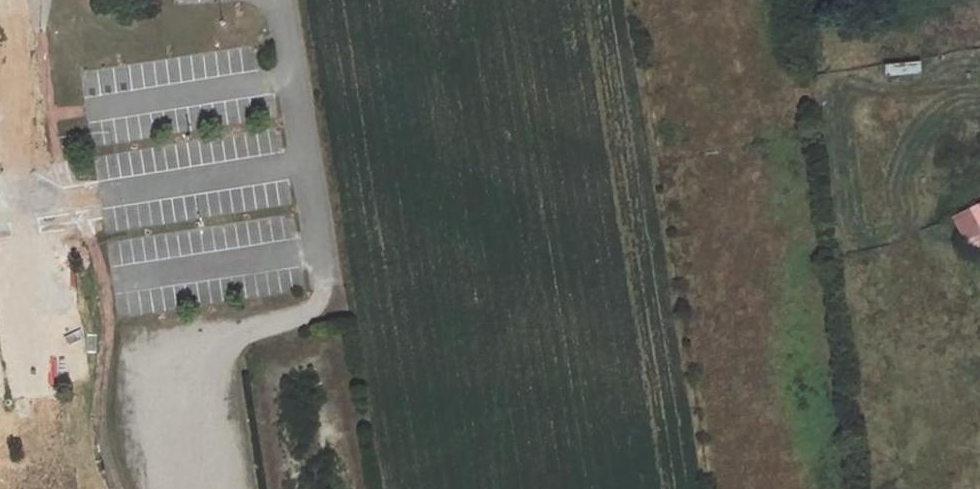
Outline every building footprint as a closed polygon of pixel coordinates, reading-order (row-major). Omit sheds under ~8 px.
[(954,217),(971,247),(979,242),(979,203),(954,217)]
